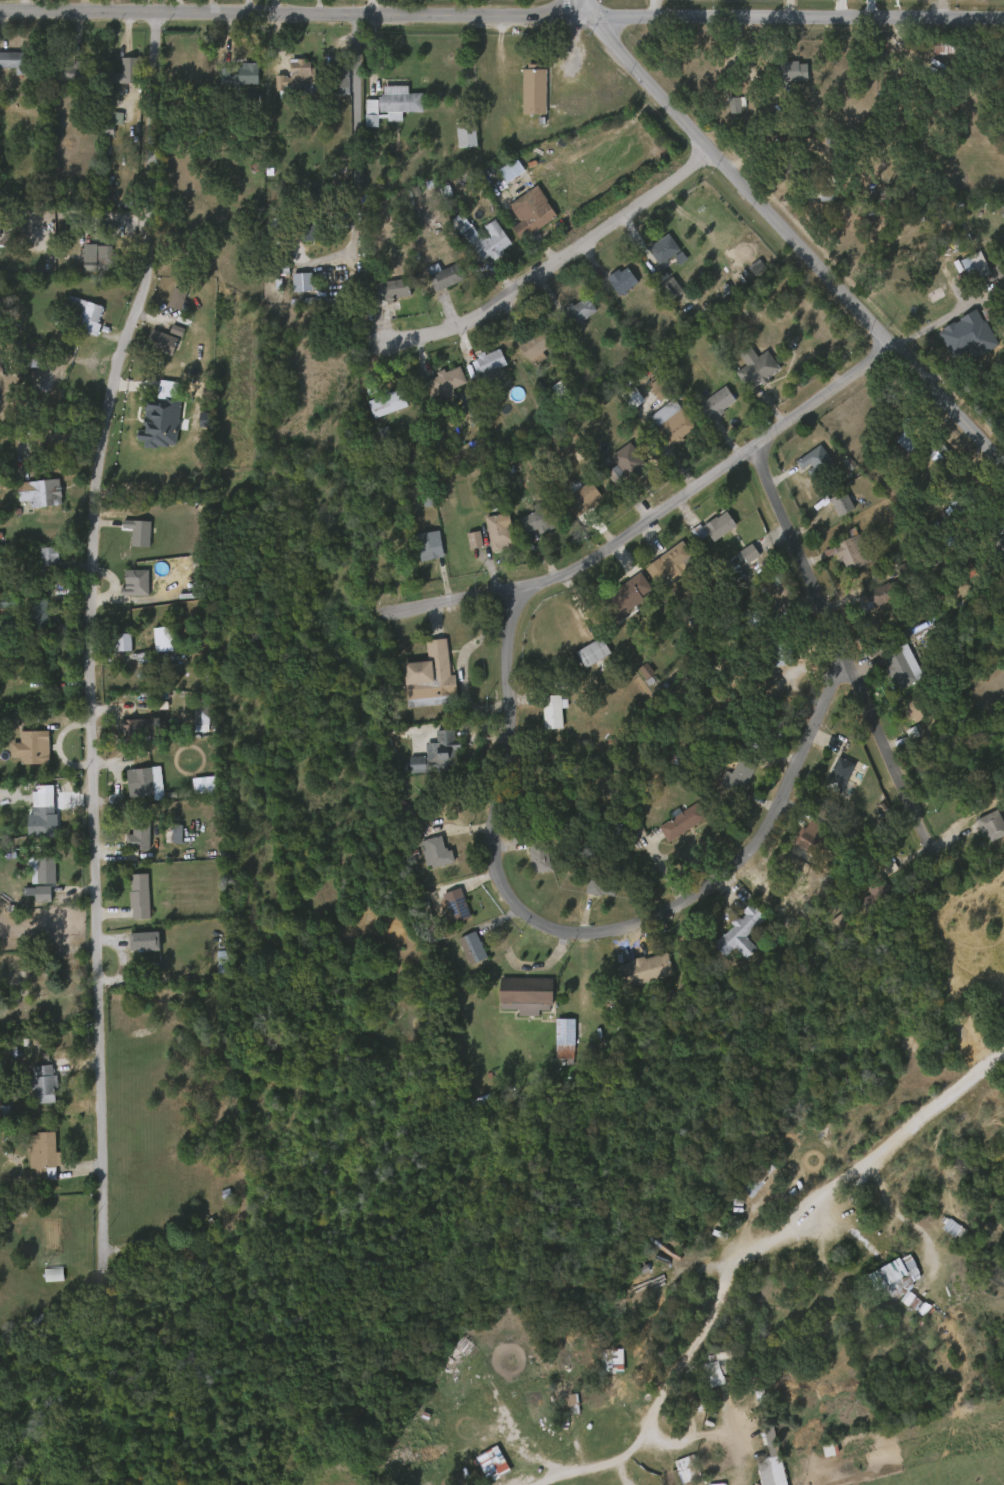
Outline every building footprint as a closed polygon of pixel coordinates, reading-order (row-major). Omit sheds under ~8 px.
[(940,52),(940,55),(935,55),(935,52),(932,52),(932,38),(960,39),(960,52),(940,52)] [(16,68),(0,68),(0,52),(33,53),(33,76),(16,75),(16,68)] [(117,92),(111,92),(112,73),(122,73),(122,58),(141,58),(140,84),(124,84),(124,92),(117,92)] [(283,91),(274,92),(273,75),(293,73),(293,68),(299,68),(298,59),(313,58),(315,82),(293,83),(293,86),(283,87),(283,91)] [(98,62),(97,80),(69,80),(69,78),(63,78),(63,67),(73,67),(73,61),(98,62)] [(798,61),(798,64),(807,63),(807,81),(787,81),(787,86),(779,86),(779,82),(777,82),(777,64),(783,64),(783,61),(798,61)] [(260,64),(259,85),(221,83),(221,68),(230,68),(230,76),(234,76),(234,74),(239,74),(239,67),(243,67),(243,63),(260,64)] [(331,87),(330,65),(347,64),(347,86),(331,87)] [(540,65),(540,69),(545,69),(545,114),(521,114),(522,69),(526,69),(526,64),(540,65)] [(210,73),(211,90),(249,90),(249,68),(226,69),(227,81),(220,81),(220,73),(210,73)] [(51,70),(51,85),(76,86),(76,71),(51,70)] [(381,79),(381,85),(406,85),(406,92),(421,92),(420,111),(400,111),(400,120),(385,120),(385,118),(376,117),(376,126),(363,125),(364,98),(376,99),(376,93),(380,93),(380,91),(366,91),(366,78),(381,79)] [(355,132),(368,132),(369,105),(356,105),(355,132)] [(474,145),(455,147),(453,122),(472,120),(474,145)] [(816,175),(784,182),(783,176),(779,177),(777,169),(781,168),(780,164),(811,156),(816,175)] [(525,172),(508,184),(499,170),(517,158),(525,172)] [(512,181),(508,169),(490,175),(495,187),(512,181)] [(532,235),(522,242),(513,228),(521,222),(510,205),(539,186),(558,217),(532,235)] [(458,212),(461,217),(463,215),(469,224),(470,223),(480,238),(483,236),(485,239),(490,235),(484,225),(493,218),(511,242),(500,250),(502,253),(493,260),(489,254),(481,260),(462,232),(460,233),(452,223),(455,221),(452,217),(458,212)] [(308,240),(298,240),(298,223),(324,223),(324,241),(308,240)] [(502,252),(486,224),(474,231),(479,240),(471,245),(464,233),(455,239),(471,266),(481,260),(482,264),(502,252)] [(307,229),(295,229),(295,246),(307,246),(307,229)] [(669,235),(679,250),(660,264),(667,273),(655,282),(646,270),(656,263),(648,251),(650,249),(647,246),(654,242),(656,244),(669,235)] [(115,250),(115,253),(120,253),(120,270),(87,270),(87,259),(99,259),(98,246),(115,246),(115,250)] [(74,275),(108,274),(107,258),(103,258),(102,250),(74,250),(74,275)] [(980,279),(970,256),(950,265),(960,288),(980,279)] [(443,289),(433,293),(426,276),(457,263),(464,280),(443,289)] [(629,266),(640,281),(621,295),(620,293),(612,299),(600,283),(620,268),(622,271),(629,266)] [(377,276),(378,282),(409,277),(411,295),(394,297),(394,302),(387,303),(387,299),(380,300),(380,297),(372,299),(369,277),(377,276)] [(673,297),(662,281),(650,289),(661,306),(673,297)] [(173,316),(176,295),(162,293),(159,313),(173,316)] [(106,314),(105,317),(104,316),(101,323),(115,328),(111,340),(86,332),(86,330),(75,326),(80,312),(67,308),(71,295),(106,306),(104,313),(106,314)] [(589,295),(599,310),(577,325),(567,310),(569,309),(566,306),(573,301),(575,305),(589,295)] [(587,316),(576,300),(554,316),(565,332),(587,316)] [(88,340),(94,310),(60,303),(57,320),(67,322),(64,335),(88,340)] [(978,326),(984,338),(956,352),(945,327),(965,320),(968,327),(976,323),(972,315),(994,305),(999,316),(978,326)] [(543,326),(554,342),(541,351),(544,355),(531,364),(516,341),(535,328),(536,331),(543,326)] [(178,340),(173,351),(171,350),(170,354),(151,346),(157,330),(177,338),(176,339),(178,340)] [(162,361),(169,345),(144,334),(136,350),(162,361)] [(47,344),(47,355),(44,355),(43,369),(23,367),(25,341),(47,344)] [(752,345),(760,356),(769,350),(782,368),(769,378),(770,379),(764,384),(763,382),(750,391),(737,373),(748,365),(740,354),(752,345)] [(501,348),(508,364),(498,369),(500,373),(487,379),(483,371),(477,373),(472,362),(479,357),(478,354),(485,351),(486,354),(501,348)] [(458,366),(465,382),(451,389),(453,394),(444,398),(441,392),(434,396),(427,380),(435,376),(434,372),(442,368),(444,372),(458,366)] [(638,390),(649,406),(659,399),(648,383),(638,390)] [(727,412),(720,417),(717,414),(710,419),(700,405),(727,385),(738,399),(724,409),(727,412)] [(402,388),(408,405),(375,418),(369,401),(386,394),(386,393),(402,388)] [(634,407),(625,393),(613,400),(622,414),(634,407)] [(135,451),(168,453),(170,402),(137,401),(136,437),(129,437),(128,446),(135,446),(135,451)] [(685,440),(680,444),(678,441),(674,444),(659,425),(682,407),(697,426),(684,437),(686,439),(685,440)] [(949,465),(944,469),(926,450),(933,444),(931,442),(937,436),(957,458),(949,465)] [(906,448),(893,437),(885,445),(898,456),(906,448)] [(643,470),(636,475),(634,472),(628,476),(632,483),(620,491),(607,472),(619,464),(612,455),(632,441),(648,464),(642,468),(643,470)] [(836,464),(815,479),(809,470),(814,466),(812,463),(804,469),(798,461),(822,444),(836,464)] [(917,462),(932,472),(941,457),(926,448),(917,462)] [(795,474),(803,485),(824,469),(810,449),(786,467),(793,476),(795,474)] [(959,474),(947,483),(948,485),(933,497),(925,488),(941,476),(943,478),(955,468),(959,474)] [(62,478),(65,504),(34,507),(33,500),(22,501),(20,482),(62,478)] [(590,481),(603,499),(586,512),(573,493),(590,481)] [(593,504),(581,486),(556,503),(568,521),(593,504)] [(973,486),(978,492),(975,495),(980,500),(963,515),(953,503),(973,486)] [(828,522),(844,514),(835,496),(819,505),(828,522)] [(545,500),(548,507),(555,504),(561,522),(555,524),(557,529),(541,535),(539,529),(527,533),(522,518),(537,511),(534,505),(545,500)] [(541,535),(535,508),(523,510),(525,518),(511,521),(515,538),(528,535),(529,538),(541,535)] [(726,512),(735,526),(736,525),(741,532),(735,536),(730,529),(712,542),(707,534),(700,539),(705,545),(701,548),(689,530),(699,524),(701,527),(726,512)] [(504,513),(506,525),(512,524),(516,544),(501,547),(501,549),(493,551),(486,517),(504,513)] [(501,530),(495,531),(493,518),(475,522),(481,555),(505,551),(501,530)] [(153,522),(152,548),(134,547),(135,529),(125,529),(125,520),(153,522)] [(140,552),(141,526),(113,525),(113,534),(123,534),(122,551),(140,552)] [(853,527),(869,562),(846,572),(836,553),(825,558),(822,551),(849,538),(846,530),(853,527)] [(687,546),(697,541),(691,530),(681,534),(687,546)] [(1003,538),(1003,537),(1003,567),(984,539),(997,530),(1003,538)] [(433,532),(434,538),(442,537),(445,556),(430,559),(429,556),(420,558),(417,535),(433,532)] [(406,565),(433,562),(430,537),(404,540),(406,565)] [(695,555),(670,574),(659,559),(684,540),(695,555)] [(57,565),(36,566),(36,549),(58,548),(59,560),(57,560),(57,565)] [(49,552),(29,553),(30,571),(49,571),(49,552)] [(149,570),(149,584),(153,584),(153,589),(149,589),(149,596),(121,596),(121,587),(131,587),(131,570),(149,570)] [(617,621),(616,622),(601,600),(642,572),(653,588),(647,592),(650,596),(617,621)] [(115,575),(116,593),(111,593),(111,601),(139,601),(139,574),(115,575)] [(895,580),(902,593),(868,610),(865,603),(869,601),(866,593),(895,580)] [(48,630),(27,630),(27,600),(47,599),(48,630)] [(154,653),(152,653),(149,629),(168,627),(170,651),(154,653)] [(775,667),(773,668),(766,632),(788,628),(795,663),(775,667)] [(594,664),(587,668),(578,652),(603,637),(612,653),(594,664)] [(448,644),(451,675),(456,675),(459,703),(409,707),(405,663),(429,661),(427,640),(447,638),(448,644)] [(122,656),(121,639),(105,639),(106,657),(122,656)] [(905,645),(923,677),(900,689),(893,675),(889,677),(884,667),(887,665),(882,655),(899,646),(899,648),(905,645)] [(632,684),(642,680),(638,669),(628,672),(632,684)] [(560,694),(566,695),(566,707),(561,707),(562,727),(543,728),(540,696),(560,694)] [(933,716),(916,724),(914,718),(909,720),(904,710),(909,707),(907,703),(923,695),(933,716)] [(398,703),(399,710),(445,709),(445,702),(398,703)] [(904,729),(916,723),(906,704),(894,710),(904,729)] [(126,714),(126,719),(154,718),(154,726),(160,726),(160,735),(139,735),(139,737),(128,737),(128,727),(120,727),(120,714),(126,714)] [(53,764),(24,764),(24,731),(53,730),(53,764)] [(455,730),(456,740),(462,739),(463,750),(456,750),(457,770),(417,774),(417,771),(411,771),(411,757),(438,757),(437,731),(455,730)] [(40,769),(39,736),(11,736),(11,748),(2,748),(2,762),(11,762),(11,769),(40,769)] [(865,769),(850,798),(825,786),(840,756),(865,769)] [(758,766),(743,796),(720,785),(727,771),(733,773),(741,757),(758,766)] [(831,800),(845,769),(828,761),(814,792),(831,800)] [(721,778),(715,775),(708,790),(731,800),(745,771),(728,763),(721,778)] [(161,766),(165,799),(155,800),(155,794),(130,797),(127,770),(161,766)] [(182,783),(184,799),(207,797),(205,781),(182,783)] [(45,790),(28,790),(28,807),(23,807),(23,819),(18,819),(18,842),(46,842),(45,790)] [(698,802),(708,817),(669,842),(660,827),(674,818),(671,813),(680,807),(683,812),(698,802)] [(57,806),(57,814),(60,814),(60,828),(57,828),(57,837),(40,837),(40,815),(35,815),(36,806),(57,806)] [(996,808),(1003,826),(1003,834),(990,841),(985,830),(981,832),(975,818),(996,808)] [(137,849),(135,849),(136,819),(153,819),(152,849),(137,849)] [(825,827),(820,836),(826,840),(816,857),(793,844),(802,827),(807,829),(813,819),(825,827)] [(140,854),(140,830),(124,830),(123,839),(116,839),(115,854),(140,854)] [(540,833),(541,840),(548,840),(551,862),(553,861),(554,871),(533,873),(530,834),(540,833)] [(441,838),(444,848),(445,847),(446,850),(450,849),(453,862),(431,868),(430,864),(426,865),(420,842),(424,841),(423,839),(440,835),(441,838)] [(542,875),(537,848),(518,852),(523,879),(542,875)] [(57,856),(58,882),(41,883),(40,881),(34,881),(33,869),(40,869),(40,856),(57,856)] [(46,888),(46,867),(24,867),(24,888),(46,888)] [(880,872),(888,886),(893,884),(900,899),(871,914),(863,900),(873,895),(865,879),(880,872)] [(149,874),(150,918),(133,919),(133,907),(130,907),(130,892),(132,892),(131,875),(149,874)] [(619,878),(616,896),(604,894),(603,896),(587,894),(590,874),(619,878)] [(140,923),(139,878),(120,879),(121,924),(140,923)] [(575,896),(603,903),(607,887),(579,880),(575,896)] [(470,916),(452,923),(441,893),(459,886),(470,916)] [(854,912),(883,900),(877,886),(848,898),(854,912)] [(42,906),(41,891),(26,891),(26,907),(42,906)] [(461,922),(451,893),(418,905),(424,922),(435,918),(439,930),(461,922)] [(763,916),(744,936),(754,947),(743,958),(732,947),(723,956),(711,943),(731,925),(728,922),(735,915),(739,918),(743,913),(741,911),(749,902),(763,916)] [(476,937),(478,941),(480,940),(481,943),(479,944),(486,957),(469,965),(466,958),(464,959),(462,955),(464,954),(457,938),(473,930),(476,937)] [(164,950),(135,951),(135,933),(163,931),(164,950)] [(476,964),(467,936),(449,942),(458,970),(476,964)] [(150,937),(121,937),(121,956),(150,955),(150,937)] [(669,953),(675,976),(624,990),(618,967),(632,963),(631,960),(645,956),(646,959),(669,953)] [(550,978),(549,1010),(498,1009),(498,1004),(497,1004),(497,977),(550,978)] [(571,1058),(553,1058),(554,1018),(573,1018),(571,1058)] [(14,1055),(0,1056),(0,1041),(17,1039),(19,1056),(14,1056),(14,1055)] [(55,1073),(55,1075),(59,1075),(60,1088),(57,1088),(56,1086),(57,1103),(39,1104),(38,1089),(32,1090),(31,1077),(36,1077),(35,1066),(55,1064),(55,1073)] [(25,1108),(45,1108),(45,1070),(24,1070),(25,1108)] [(3,1125),(0,1125),(0,1100),(2,1100),(2,1106),(11,1105),(12,1114),(2,1115),(3,1125)] [(58,1149),(58,1153),(64,1152),(64,1166),(59,1166),(58,1180),(38,1181),(37,1168),(32,1168),(31,1135),(39,1135),(39,1132),(57,1132),(57,1131),(59,1131),(59,1148),(58,1149)] [(913,1282),(907,1288),(908,1290),(892,1302),(884,1285),(877,1288),(871,1274),(913,1254),(921,1271),(911,1277),(913,1282)] [(660,1289),(637,1314),(630,1307),(653,1282),(660,1289)] [(913,1321),(920,1314),(910,1304),(902,1311),(913,1321)] [(465,1350),(454,1340),(431,1367),(442,1377),(465,1350)] [(568,1414),(567,1398),(555,1399),(556,1415),(568,1414)] [(767,1447),(755,1449),(760,1470),(748,1472),(751,1484),(775,1484),(767,1447)]
